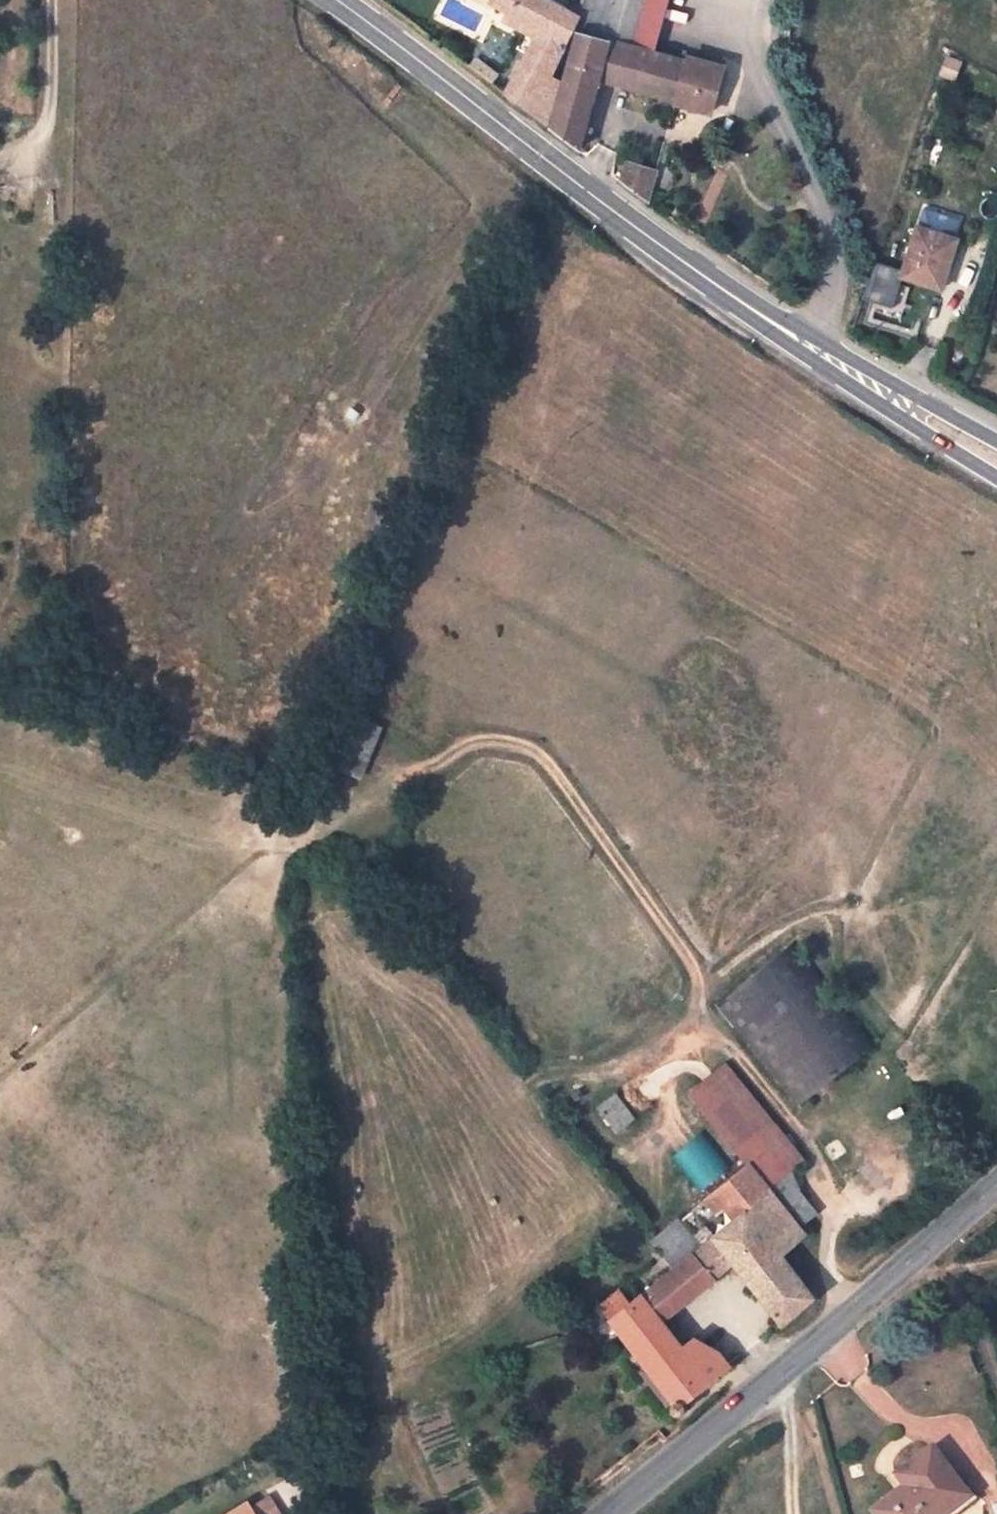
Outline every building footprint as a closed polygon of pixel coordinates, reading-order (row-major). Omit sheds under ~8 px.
[(546,124),(560,82),(551,76),(579,17),(549,0),(491,0),(495,3),(494,4),(493,7),(491,9),(493,12),(495,13),(496,13),(498,14),(500,12),(502,10),(503,8),(508,11),(507,14),(532,28),(539,32),(535,40),(505,94),(546,124)] [(577,32),(609,41),(631,47),(644,0),(586,0),(581,17),(577,32)] [(631,47),(646,51),(661,0),(644,0),(631,47)] [(528,36),(535,40),(539,32),(532,28),(528,36)] [(442,30),(438,38),(443,40),(447,33),(442,30)] [(609,41),(577,32),(551,128),(579,150),(598,80),(609,41)] [(631,47),(609,41),(598,80),(629,89),(630,87),(613,81),(620,54),(629,56),(631,47)] [(630,87),(629,89),(676,102),(679,92),(688,62),(646,51),(631,47),(629,56),(620,54),(613,81),(630,87)] [(689,59),(688,62),(679,92),(696,97),(703,90),(716,94),(723,69),(689,59)] [(676,102),(711,112),(716,94),(703,90),(696,97),(679,92),(676,102)] [(620,181),(648,202),(657,171),(627,161),(620,181)] [(924,209),(918,229),(956,241),(963,221),(924,209)] [(918,229),(902,277),(938,288),(945,266),(948,268),(956,241),(918,229)] [(361,721),(344,763),(361,771),(378,729),(361,721)] [(875,1043),(793,942),(716,1006),(797,1107),(875,1043)] [(688,1094),(746,1164),(767,1188),(790,1170),(803,1159),(725,1064),(688,1094)] [(616,1095),(599,1108),(616,1131),(633,1118),(616,1095)] [(702,1131),(671,1155),(698,1190),(729,1167),(702,1131)] [(781,1256),(787,1251),(806,1235),(798,1227),(767,1188),(746,1164),(689,1211),(689,1212),(653,1243),(673,1269),(693,1295),(694,1294),(732,1261),(780,1322),(812,1297),(785,1261),(781,1256)] [(801,1195),(790,1170),(767,1188),(798,1227),(815,1213),(801,1195)] [(792,1256),(787,1251),(781,1256),(785,1261),(792,1256)] [(672,1312),(693,1295),(673,1269),(651,1287),(668,1308),(672,1312)] [(678,1416),(680,1415),(682,1413),(683,1411),(683,1408),(682,1405),(680,1402),(727,1364),(715,1349),(709,1354),(698,1342),(690,1338),(685,1342),(680,1346),(661,1322),(666,1318),(662,1314),(668,1308),(651,1287),(612,1322),(622,1337),(635,1354),(671,1405),(670,1407),(669,1409),(668,1411),(669,1412),(671,1415),(673,1416),(674,1416),(676,1416),(678,1416)] [(672,1312),(668,1308),(662,1314),(666,1318),(672,1312)] [(685,1342),(666,1318),(661,1322),(680,1346),(685,1342)] [(671,1405),(635,1354),(626,1361),(663,1412),(671,1405)] [(875,1513),(952,1513),(949,1511),(967,1498),(966,1495),(932,1450),(897,1476),(903,1484),(897,1489),(900,1493),(874,1512),(875,1513)] [(887,1477),(897,1489),(903,1484),(897,1476),(894,1473),(887,1477)] [(966,1495),(967,1498),(949,1511),(952,1513),(971,1513),(982,1505),(971,1491),(966,1495)] [(251,1507),(255,1513),(278,1513),(268,1497),(251,1507)] [(251,1507),(249,1503),(232,1513),(255,1513),(251,1507)]
